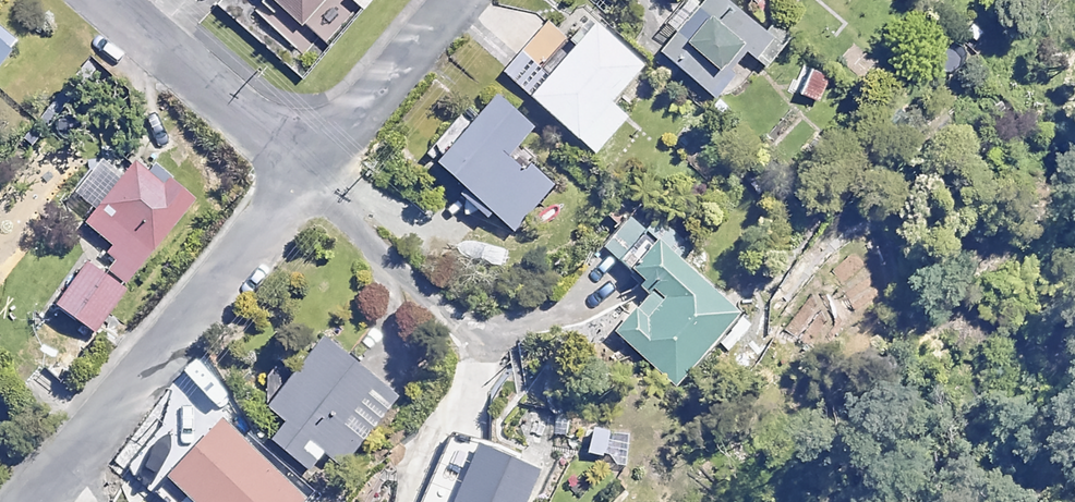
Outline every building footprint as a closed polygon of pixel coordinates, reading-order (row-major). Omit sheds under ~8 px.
[(300,21),(320,0),(278,0),(300,21)] [(731,0),(691,0),(698,6),(659,52),(714,98),(735,73),(730,69),(748,48),(766,64),(783,44),(731,0)] [(645,62),(588,9),(567,32),(575,39),(545,71),(521,48),(501,69),(593,154),(627,117),(609,101),(645,62)] [(0,47),(0,70),(11,56),(0,47)] [(831,76),(812,65),(798,89),(817,100),(831,76)] [(530,130),(495,94),(431,156),(508,234),(551,192),(510,151),(530,130)] [(110,242),(103,250),(114,259),(107,267),(125,281),(193,198),(169,179),(165,184),(133,158),(83,219),(110,242)] [(602,245),(623,263),(632,254),(625,248),(645,225),(631,213),(602,245)] [(656,235),(627,267),(652,289),(615,331),(679,388),(741,318),(681,265),(685,260),(656,235)] [(123,289),(83,261),(54,302),(95,330),(123,289)] [(398,393),(321,333),(265,404),(283,419),(269,437),(309,470),(326,449),(343,463),(398,393)] [(210,418),(158,488),(176,501),(301,501),(308,492),(210,418)] [(475,442),(449,501),(528,501),(541,470),(475,442)]
